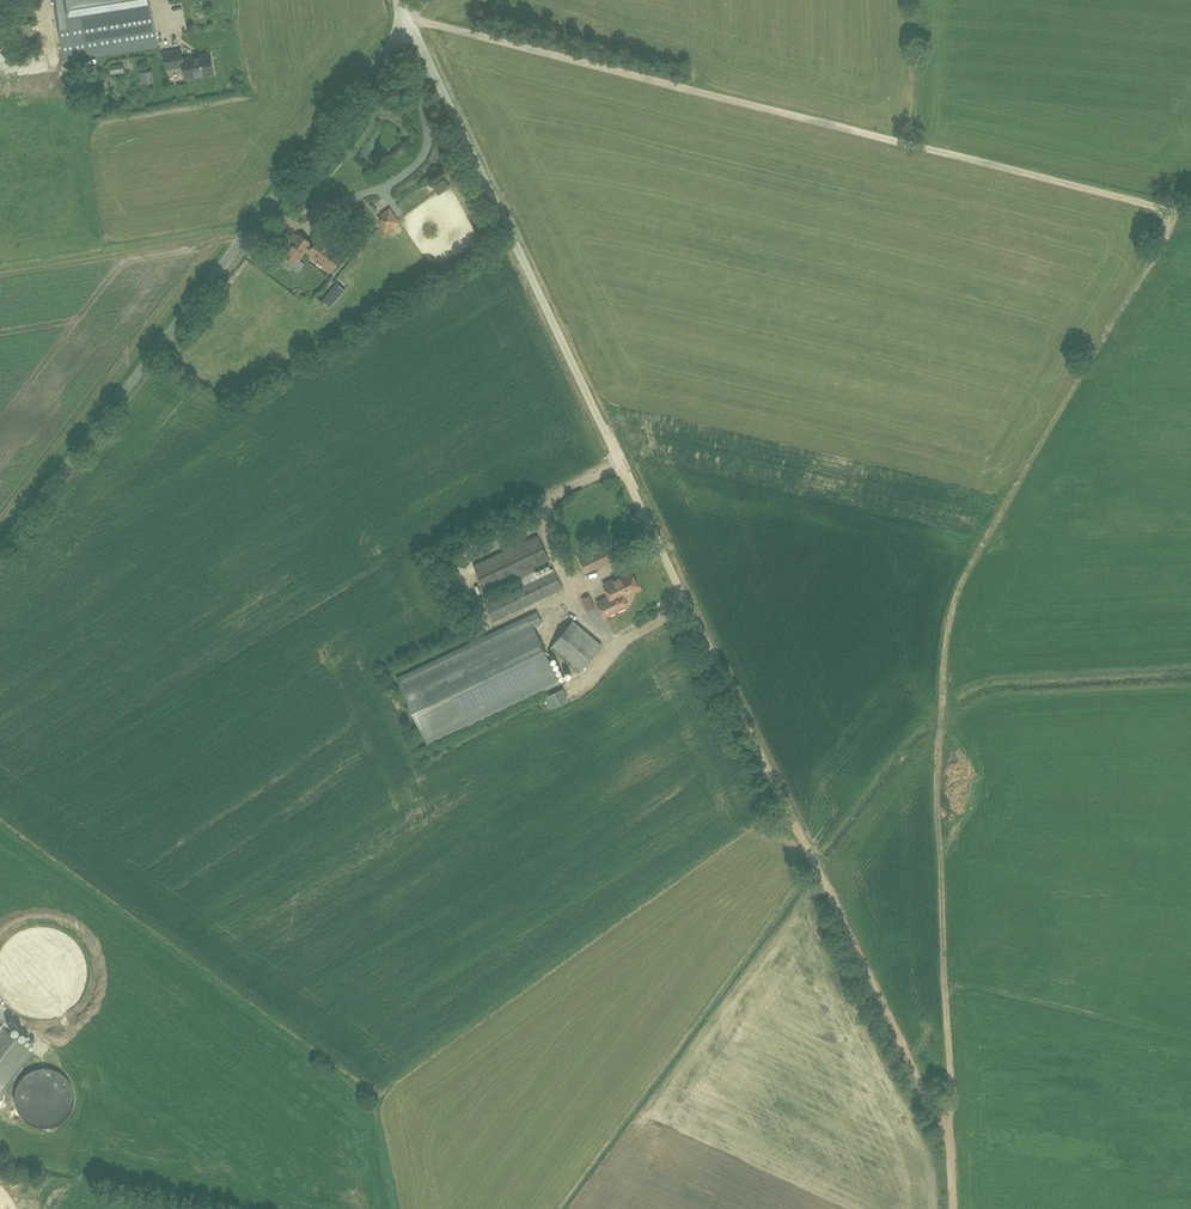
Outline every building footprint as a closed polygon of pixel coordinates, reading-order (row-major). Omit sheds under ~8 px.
[(65,61),(157,46),(150,0),(56,0),(65,61)] [(181,51),(163,54),(166,69),(183,66),(185,79),(213,74),(210,54),(182,59),(181,51)] [(153,72),(143,74),(146,85),(155,83),(153,72)] [(379,223),(386,232),(400,221),(389,207),(381,213),(382,214),(378,217),(381,221),(379,223)] [(307,252),(309,253),(332,270),(342,257),(332,250),(332,251),(329,248),(331,246),(322,239),(320,241),(318,240),(315,245),(298,233),(297,235),(295,233),(281,252),(297,265),(307,252)] [(345,292),(337,284),(321,302),(330,309),(345,292)] [(550,563),(538,536),(474,566),(486,593),(550,563)] [(586,573),(606,564),(615,559),(609,546),(580,560),(586,573)] [(494,621),(563,589),(555,571),(486,604),(494,621)] [(604,585),(610,597),(597,603),(604,618),(628,606),(624,597),(639,590),(631,573),(604,585)] [(593,596),(585,599),(590,612),(598,609),(593,596)] [(533,627),(542,623),(537,612),(397,678),(428,745),(560,683),(533,627)] [(590,624),(558,639),(584,693),(616,678),(590,624)] [(566,689),(548,697),(554,709),(571,701),(566,689)] [(599,727),(602,735),(608,733),(605,724),(599,727)] [(29,1051),(0,1028),(0,1089),(29,1051)] [(53,1049),(51,1053),(61,1060),(64,1056),(53,1049)] [(71,1108),(72,1101),(71,1092),(67,1083),(61,1075),(52,1071),(43,1069),(34,1070),(25,1074),(18,1081),(14,1090),(12,1099),(13,1103),(14,1107),(17,1115),(22,1121),(30,1126),(38,1128),(46,1129),(54,1127),(61,1122),(67,1116),(71,1108)] [(32,1197),(31,1190),(23,1191),(25,1199),(32,1197)]
